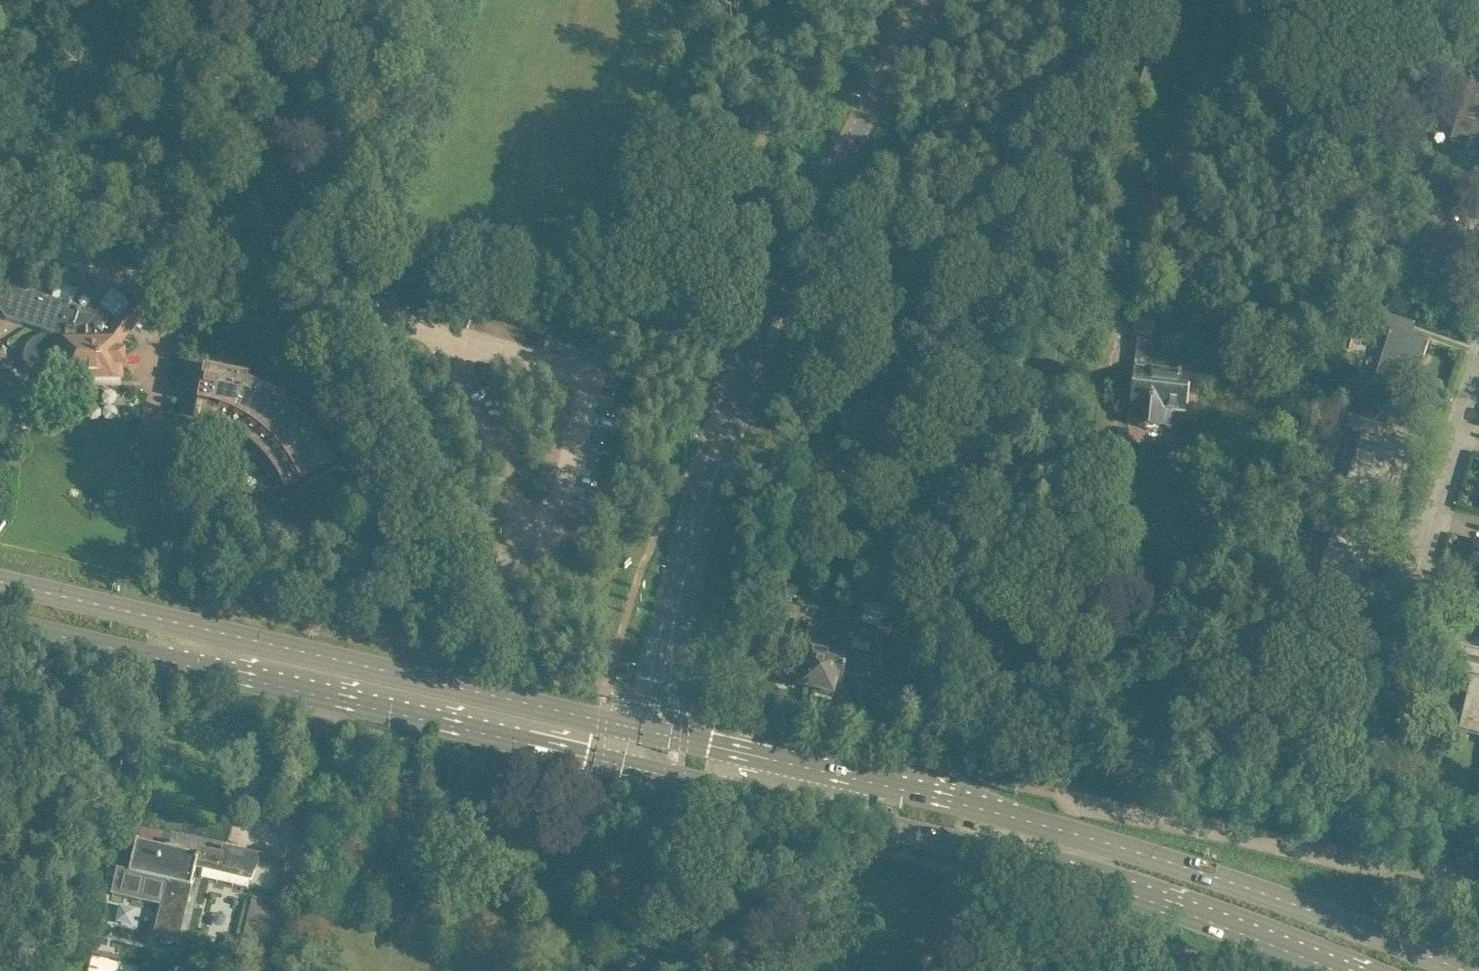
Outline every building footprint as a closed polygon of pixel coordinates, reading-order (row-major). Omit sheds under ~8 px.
[(1449,141),(1465,146),(1464,150),(1478,155),(1478,96),(1471,94),(1475,82),(1461,78),(1449,116),(1456,118),(1449,141)] [(1415,213),(1414,215),(1425,219),(1431,201),(1420,198),(1415,213)] [(1430,220),(1416,261),(1442,269),(1442,271),(1446,272),(1447,272),(1451,273),(1466,227),(1452,223),(1431,216),(1430,220)] [(54,335),(46,335),(42,336),(34,340),(27,346),(24,354),(24,363),(28,371),(34,377),(42,380),(66,381),(66,389),(86,389),(86,381),(122,380),(123,366),(124,366),(124,353),(122,353),(122,343),(144,312),(142,311),(145,308),(139,303),(137,307),(132,304),(120,321),(102,308),(97,314),(0,282),(0,311),(6,319),(54,335)] [(1379,314),(1375,329),(1386,332),(1390,318),(1379,314)] [(1391,329),(1375,376),(1400,384),(1399,385),(1404,387),(1404,386),(1409,388),(1419,358),(1423,359),(1429,341),(1410,335),(1391,329)] [(1189,372),(1188,372),(1152,367),(1156,338),(1139,336),(1129,416),(1140,417),(1139,425),(1142,426),(1144,428),(1147,430),(1150,430),(1153,429),(1155,428),(1155,427),(1159,428),(1161,410),(1186,413),(1189,383),(1191,371),(1189,371),(1189,372)] [(182,387),(184,421),(184,423),(185,424),(185,426),(186,427),(188,429),(189,430),(190,431),(192,431),(194,432),(197,432),(199,431),(201,431),(203,429),(204,428),(207,424),(212,425),(216,427),(221,429),(225,431),(230,433),(237,437),(242,440),(249,445),(256,451),(264,458),(266,460),(267,462),(269,465),(271,467),(276,476),(281,484),(286,492),(319,478),(324,488),(338,482),(333,471),(336,470),(337,470),(338,469),(312,435),(315,433),(316,434),(317,433),(283,406),(286,403),(287,402),(248,384),(249,380),(251,381),(251,379),(229,375),(233,364),(233,362),(181,361),(181,362),(182,386),(175,384),(175,385),(182,387)] [(1349,415),(1345,430),(1356,434),(1360,419),(1349,415)] [(1361,434),(1344,487),(1387,500),(1394,475),(1392,475),(1400,446),(1361,434)] [(1319,518),(1314,533),(1325,536),(1330,521),(1319,518)] [(1468,570),(1478,572),(1478,544),(1475,543),(1468,570)] [(918,622),(913,638),(922,641),(927,625),(918,622)] [(845,671),(867,676),(876,640),(810,625),(807,639),(815,651),(812,661),(802,659),(796,685),(833,694),(835,686),(841,688),(845,671)] [(1444,672),(1447,673),(1471,679),(1464,708),(1475,710),(1470,732),(1478,735),(1478,641),(1455,635),(1455,637),(1452,649),(1450,648),(1444,672)] [(173,849),(138,841),(130,873),(118,871),(112,895),(161,906),(154,936),(157,937),(156,942),(158,943),(160,945),(162,946),(165,947),(167,947),(169,947),(171,947),(173,947),(175,946),(176,941),(179,942),(195,869),(220,874),(220,873),(232,875),(237,851),(224,848),(223,854),(183,845),(182,846),(175,844),(173,849)] [(237,851),(232,875),(250,880),(251,880),(261,856),(237,851)] [(253,899),(241,949),(266,955),(278,905),(253,899)] [(146,909),(121,903),(117,922),(142,928),(146,909)]
